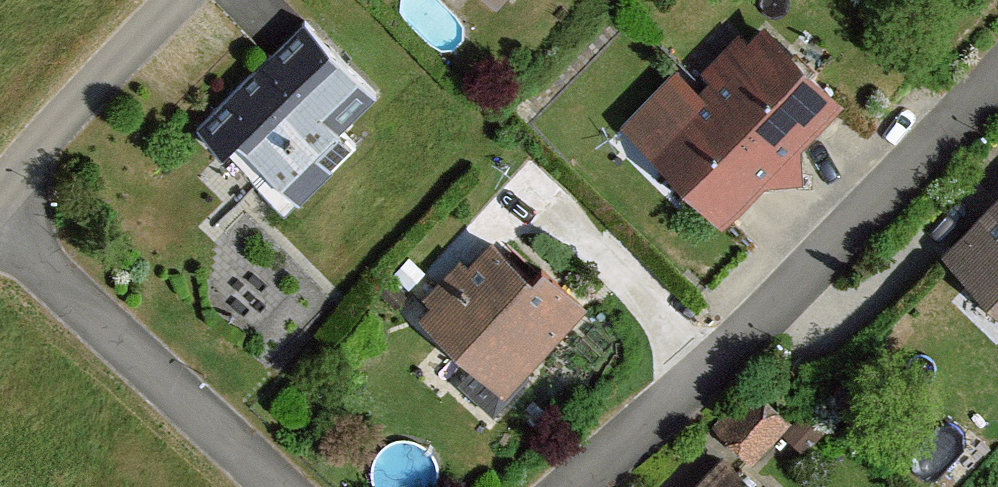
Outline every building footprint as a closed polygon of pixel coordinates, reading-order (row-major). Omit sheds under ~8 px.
[(499,11),(509,0),(487,0),(499,11)] [(210,129),(201,138),(227,162),(239,149),(302,208),(357,149),(342,135),(379,96),(305,27),(210,129)] [(848,106),(765,29),(704,95),(805,187),(808,150),(842,113),(848,106)] [(805,187),(704,95),(650,154),(731,229),(769,188),(805,187)] [(945,264),(997,316),(997,209),(945,264)] [(531,379),(592,312),(551,275),(539,288),(493,246),(434,311),(473,348),(458,364),(510,412),(536,383),(531,379)] [(756,455),(794,417),(755,378),(717,417),(756,455)] [(826,438),(807,418),(796,429),(789,436),(808,456),(826,438)] [(740,470),(725,486),(759,486),(752,481),(740,470)]
